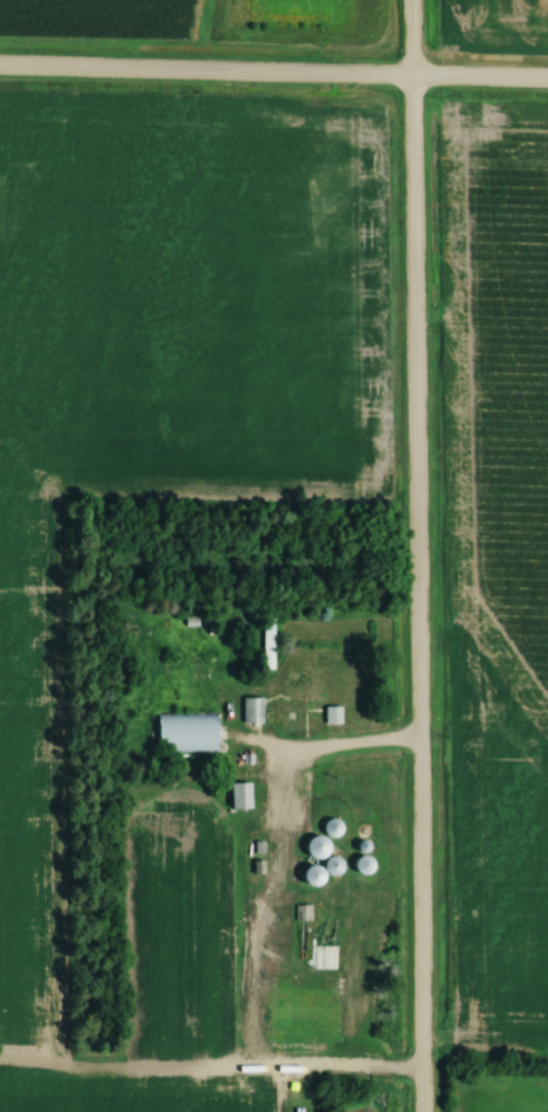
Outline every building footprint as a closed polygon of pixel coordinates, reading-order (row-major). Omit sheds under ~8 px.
[(271,619),(261,619),(261,671),(271,671),(271,619)] [(240,725),(260,725),(260,699),(240,699),(240,725)] [(323,709),(323,724),(339,724),(339,709),(323,709)] [(155,752),(214,753),(214,716),(155,715),(155,752)] [(248,811),(248,784),(228,784),(228,811),(248,811)] [(325,841),(331,842),(335,839),(338,836),(339,832),(337,827),(334,824),(329,823),(325,824),(322,827),(321,833),(322,837),(325,841)] [(314,863),(320,863),(324,860),(326,856),(327,852),(326,846),(323,843),(318,841),(313,842),(309,844),(306,847),(305,853),(306,857),(310,861),(314,863)] [(360,857),(365,856),(367,854),(368,849),(367,846),(365,844),(360,843),(357,843),(355,846),(354,849),(355,854),(357,856),(360,857)] [(356,878),(360,880),(365,879),(369,877),(371,874),(372,869),(371,865),(368,861),(365,859),(359,859),(356,861),(353,866),(353,870),(354,875),(356,878)] [(333,880),(337,878),(340,875),(342,870),(340,866),(338,863),(334,860),(329,860),(325,861),(323,865),(322,869),(322,874),(325,877),(328,879),(333,880)] [(307,890),(312,891),(316,889),(320,886),(321,882),(321,877),(318,874),(314,871),(310,870),(305,871),(302,875),(301,879),(301,883),(303,888),(307,890)] [(344,967),(344,946),(331,946),(331,967),(344,967)]
